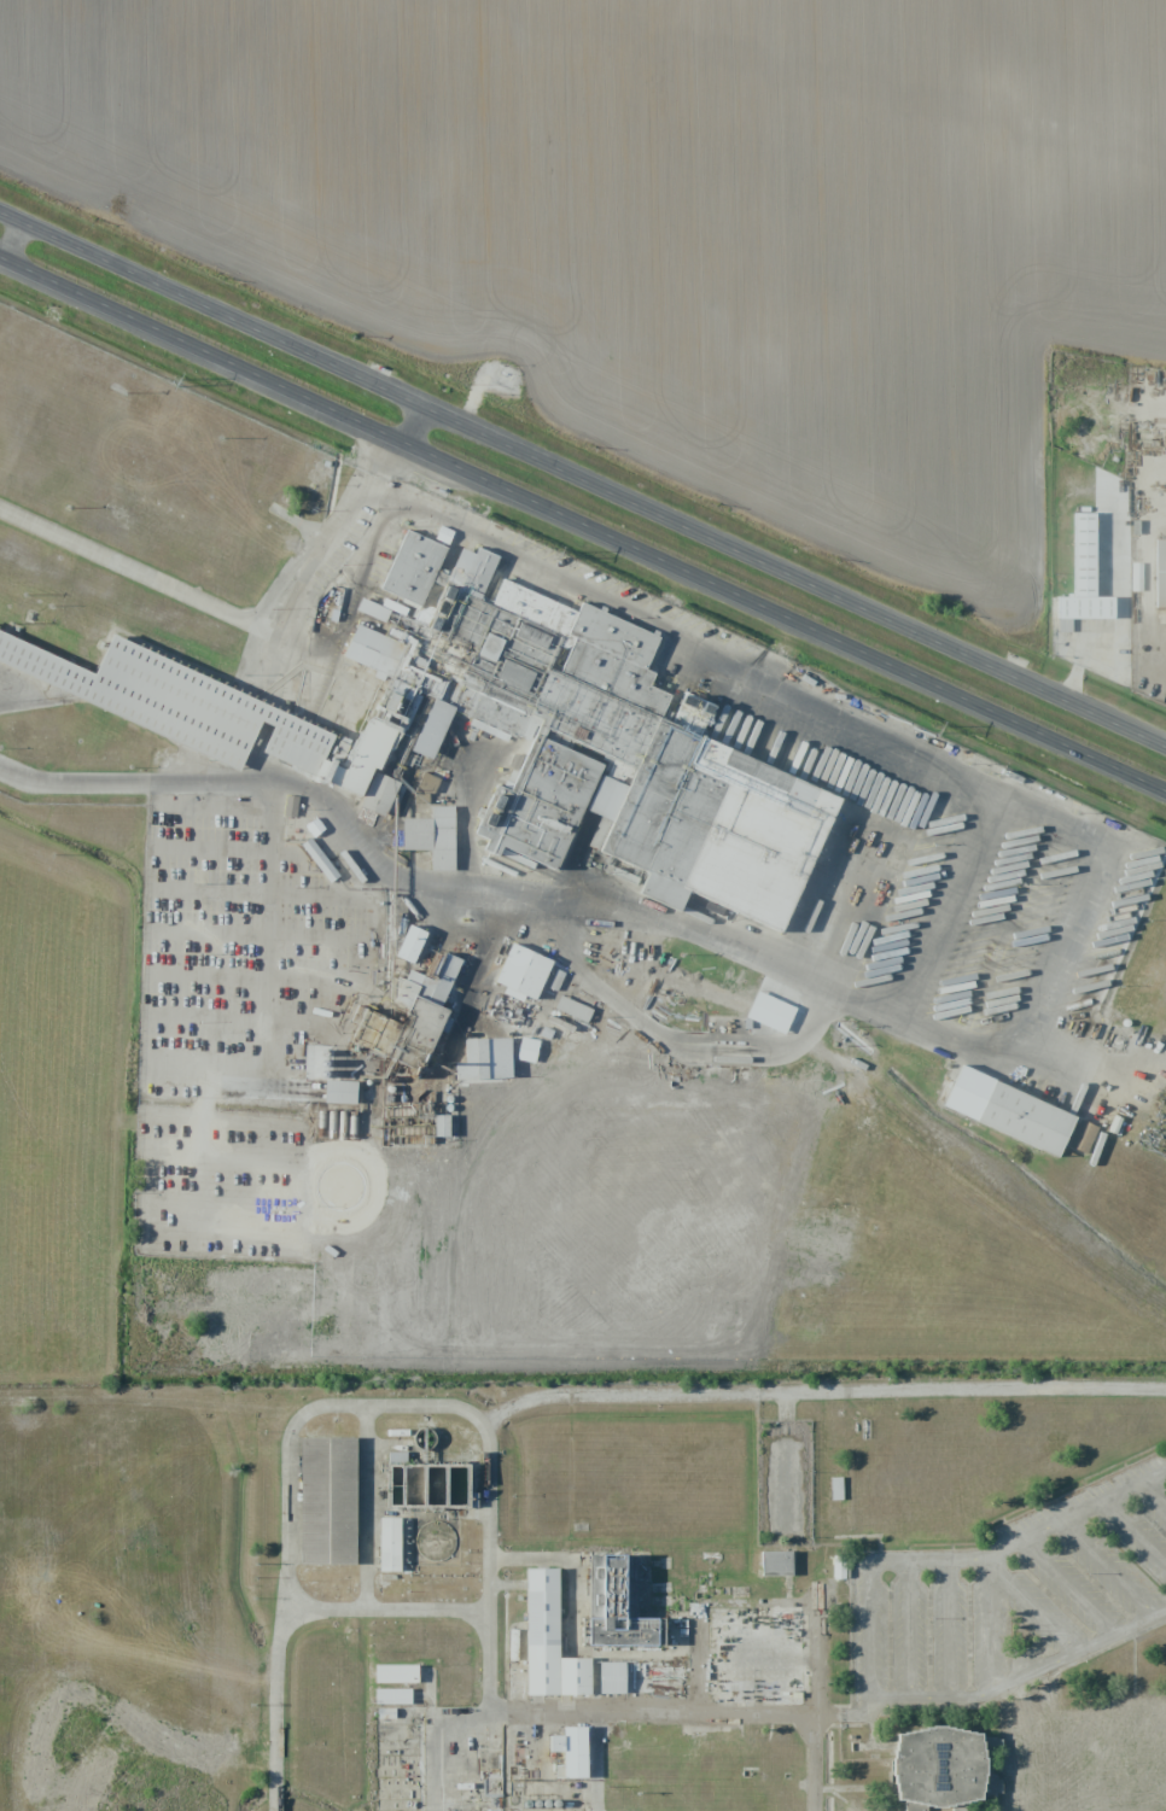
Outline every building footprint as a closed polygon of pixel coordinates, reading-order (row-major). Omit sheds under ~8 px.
[(1058,633),(1072,633),(1072,619),(1114,619),(1114,597),(1095,597),(1095,513),(1073,513),(1073,596),(1058,597),(1058,633)] [(381,590),(421,606),(432,578),(481,598),(498,556),(477,548),(475,554),(461,548),(449,577),(446,576),(444,579),(436,576),(448,547),(405,530),(381,590)] [(1155,608),(1165,608),(1165,539),(1155,539),(1155,608)] [(360,808),(385,817),(399,781),(374,772),(360,808)] [(432,797),(440,780),(424,772),(416,789),(432,797)] [(283,816),(296,817),(299,797),(286,795),(283,816)] [(403,819),(403,850),(432,850),(432,871),(455,871),(455,806),(432,806),(432,819),(403,819)] [(330,883),(339,876),(311,837),(301,844),(330,883)] [(395,956),(413,964),(427,933),(409,925),(395,956)] [(511,945),(496,983),(553,1006),(568,969),(511,945)] [(350,1042),(406,1064),(402,1076),(417,1082),(429,1052),(437,1055),(443,1041),(438,1038),(449,1010),(442,1007),(461,960),(438,951),(428,977),(407,969),(393,1003),(408,1009),(401,1026),(363,1011),(350,1042)] [(593,1010),(560,995),(554,1009),(587,1023),(593,1010)] [(464,1039),(465,1062),(455,1063),(455,1079),(511,1078),(510,1038),(464,1039)] [(356,1104),(357,1081),(325,1080),(324,1103),(356,1104)] [(1005,1089),(1082,1123),(1066,1157),(991,1123),(1005,1089)] [(449,1137),(450,1115),(435,1115),(435,1136),(449,1137)] [(1097,1127),(1078,1120),(1068,1147),(1087,1154),(1097,1127)] [(301,1565),(356,1564),(354,1437),(299,1438),(301,1565)] [(386,1576),(386,1523),(406,1523),(406,1576),(386,1576)] [(791,1551),(761,1552),(761,1576),(792,1576),(791,1551)] [(657,1646),(657,1618),(637,1618),(638,1555),(601,1555),(601,1618),(588,1618),(588,1646),(657,1646)] [(532,1698),(532,1573),(564,1573),(562,1698),(532,1698)] [(716,1623),(717,1704),(802,1703),(801,1607),(770,1607),(771,1635),(751,1635),(750,1623),(716,1623)] [(624,1662),(599,1663),(599,1694),(625,1694),(624,1662)] [(417,1683),(417,1665),(375,1665),(375,1683),(417,1683)] [(410,1689),(375,1689),(375,1704),(410,1704),(410,1689)] [(1106,1706),(1107,1714),(1049,1717),(1048,1701),(1040,1701),(1039,1690),(1020,1691),(1021,1703),(999,1704),(1001,1728),(893,1734),(896,1801),(905,1801),(905,1810),(1165,1810),(1165,1703),(1106,1706)] [(549,1752),(563,1751),(564,1778),(587,1778),(586,1727),(562,1727),(563,1735),(549,1735),(549,1752)]
